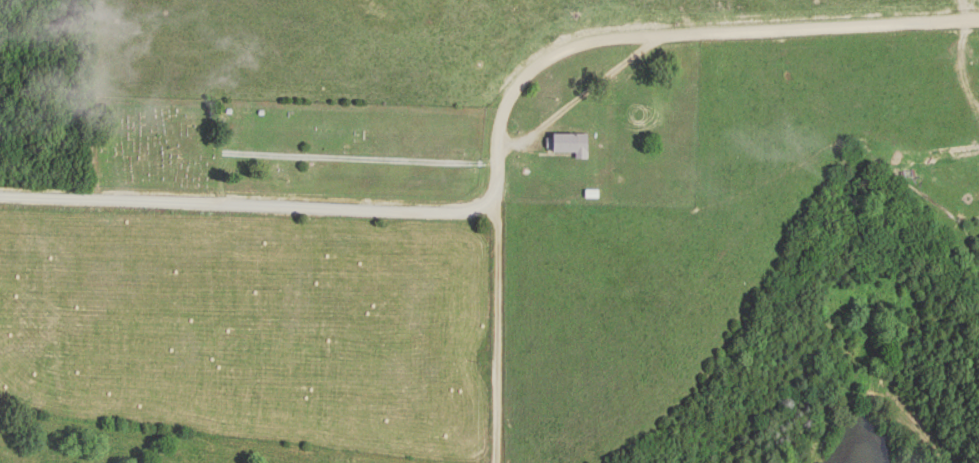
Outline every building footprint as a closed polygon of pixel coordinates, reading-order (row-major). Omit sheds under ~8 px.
[(553,152),(575,152),(575,158),(588,158),(587,133),(553,134),(553,152)]
